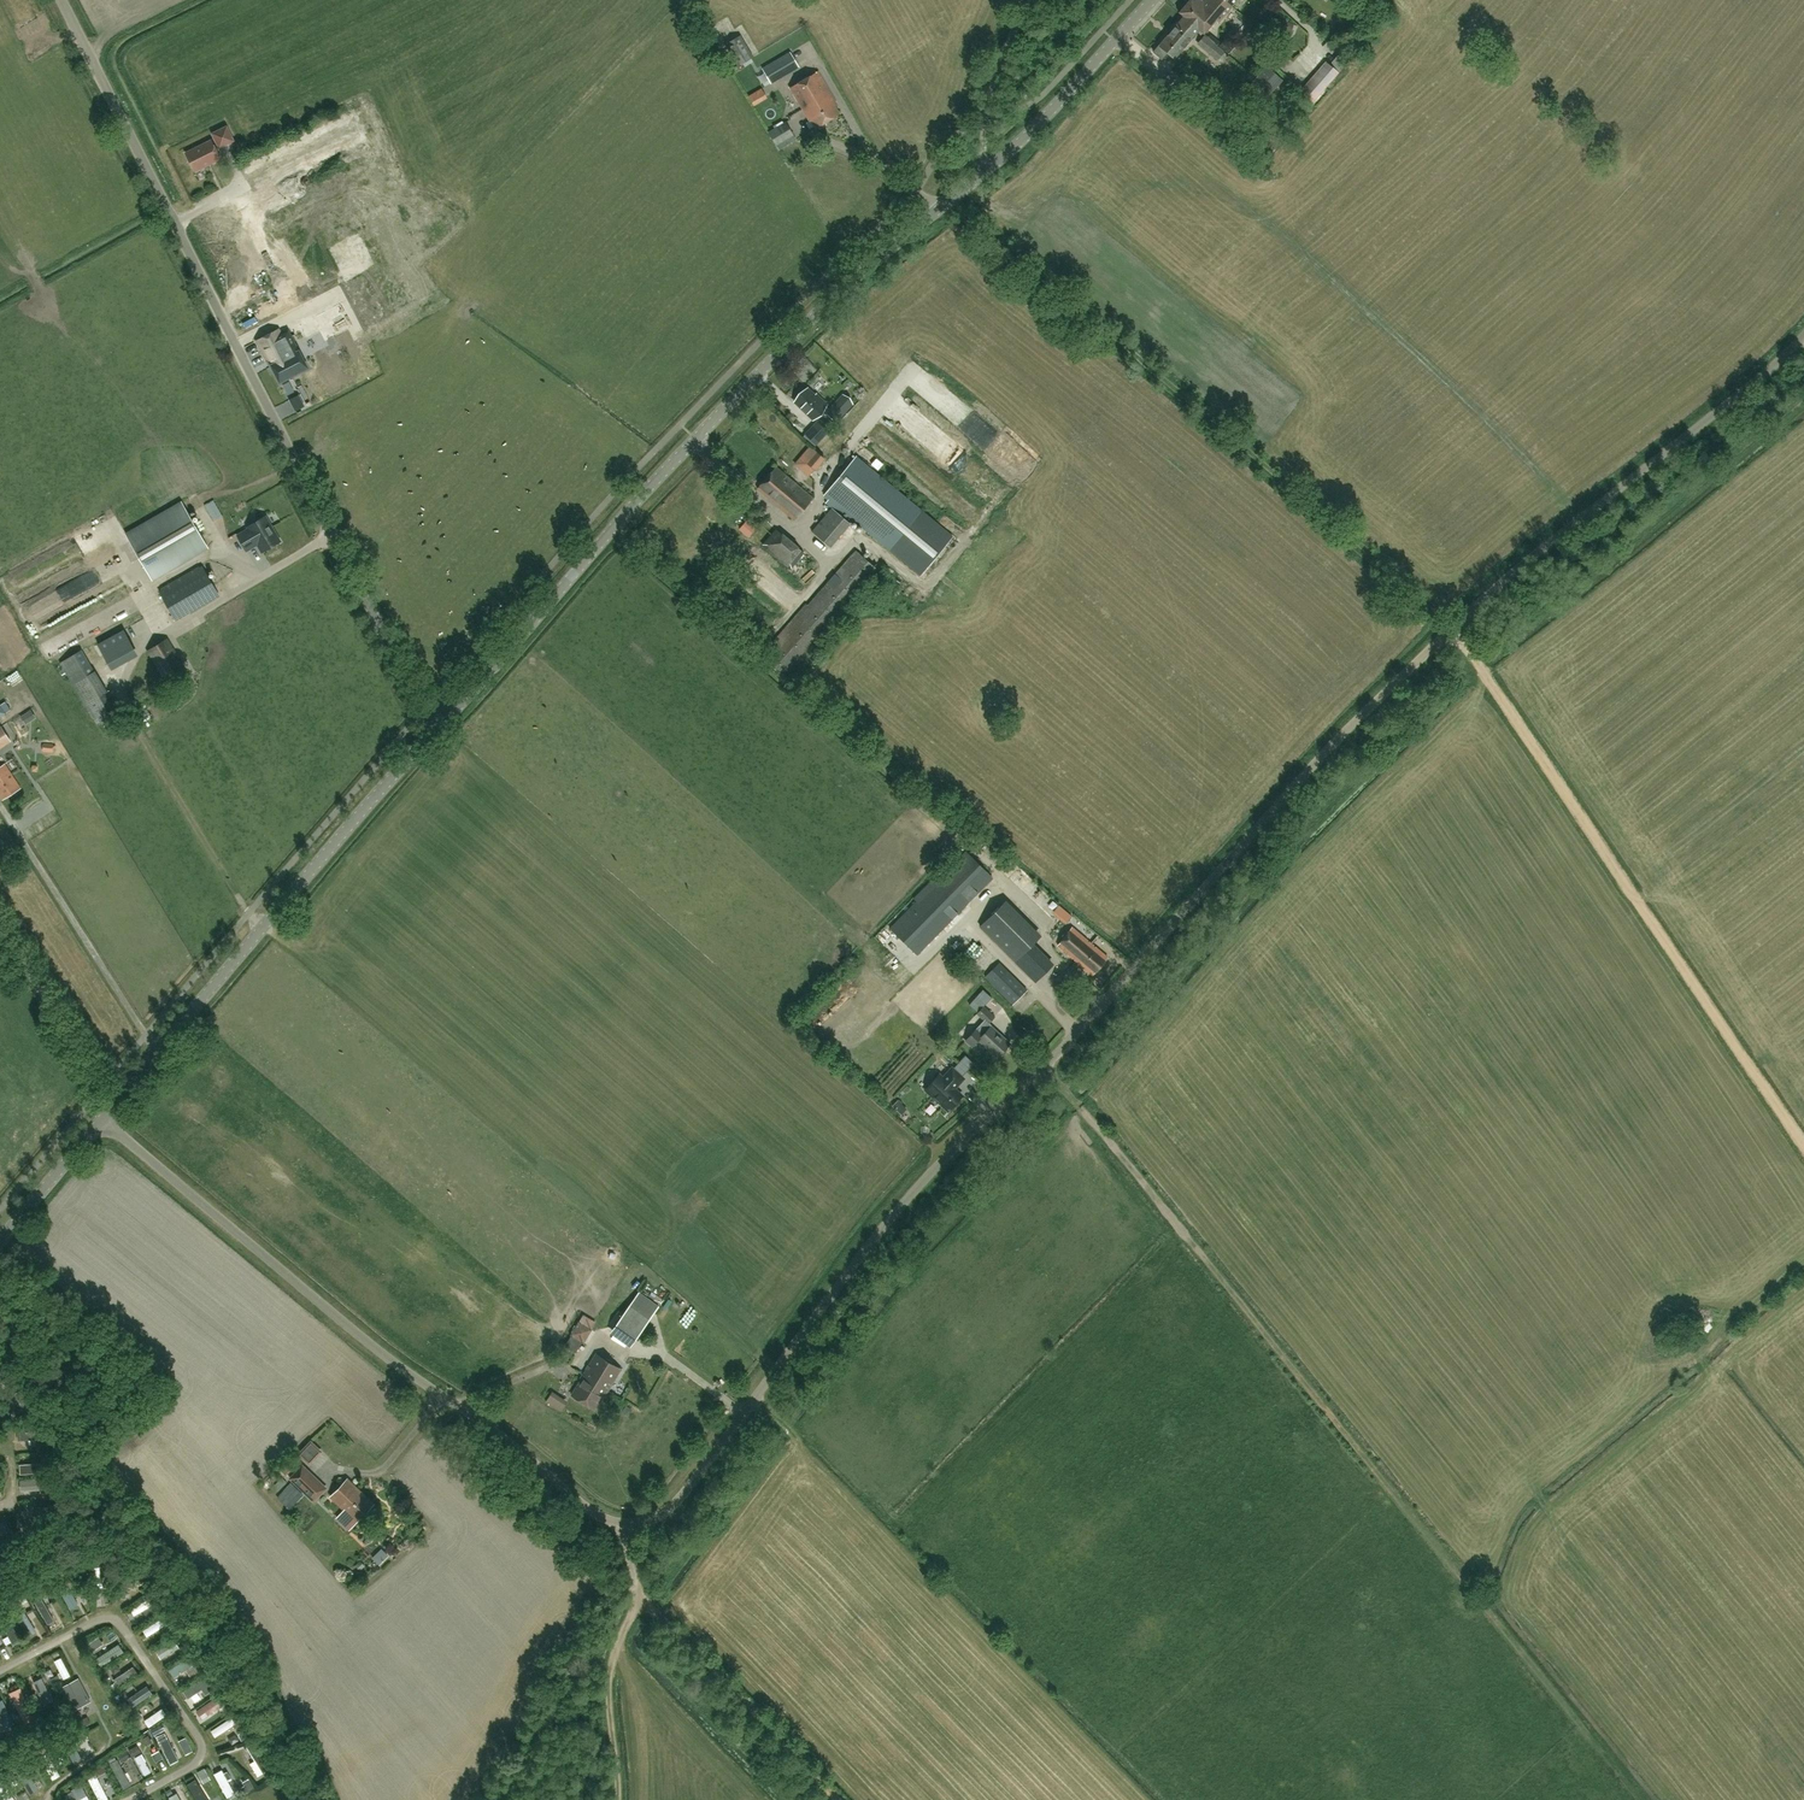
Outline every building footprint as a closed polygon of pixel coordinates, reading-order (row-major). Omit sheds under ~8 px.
[(1199,30),(1204,33),(1215,20),(1218,22),(1231,6),(1224,0),(1204,0),(1202,2),(1200,0),(1193,0),(1191,0),(1180,13),(1184,17),(1199,30)] [(1199,30),(1184,17),(1154,53),(1161,59),(1168,52),(1175,58),(1199,30)] [(739,66),(754,57),(741,35),(726,44),(739,66)] [(1215,46),(1209,53),(1217,59),(1223,52),(1215,46)] [(799,67),(791,54),(763,70),(771,83),(799,67)] [(1314,101),(1339,72),(1326,61),(1301,90),(1314,101)] [(1261,107),(1283,83),(1267,68),(1244,92),(1261,107)] [(1183,85),(1166,71),(1158,80),(1175,94),(1183,85)] [(815,128),(827,121),(839,114),(834,105),(835,104),(817,72),(790,87),(808,120),(810,119),(815,128)] [(766,89),(751,96),(755,106),(770,99),(766,89)] [(786,122),(768,132),(776,145),(793,135),(786,122)] [(227,126),(212,133),(219,148),(234,141),(227,126)] [(330,159),(346,152),(340,139),(324,147),(330,159)] [(211,140),(185,153),(195,172),(221,159),(211,140)] [(959,167),(969,159),(963,151),(953,159),(959,167)] [(242,215),(248,214),(246,203),(240,204),(242,215)] [(277,246),(302,304),(333,290),(329,281),(361,267),(350,242),(338,247),(340,251),(342,249),(345,255),(337,258),(330,241),(342,235),(341,231),(370,218),(363,204),(309,227),(321,253),(313,256),(312,254),(293,262),(284,243),(277,246)] [(465,212),(457,222),(461,225),(469,215),(465,212)] [(421,222),(429,236),(438,231),(430,216),(421,222)] [(311,316),(325,347),(415,308),(402,277),(311,316)] [(257,312),(282,304),(276,286),(251,295),(257,312)] [(290,336),(284,339),(279,330),(257,341),(272,369),(275,368),(282,380),(307,367),(290,336)] [(808,388),(795,401),(813,419),(818,413),(828,422),(832,419),(835,422),(846,411),(837,402),(829,410),(828,409),(825,406),(827,404),(820,398),(819,399),(808,388)] [(829,432),(818,421),(806,433),(817,444),(829,432)] [(824,459),(815,451),(806,462),(815,469),(824,459)] [(829,498),(825,503),(832,508),(832,507),(844,518),(848,514),(886,545),(886,546),(921,575),(953,537),(918,508),(917,508),(856,457),(825,494),(829,498)] [(804,508),(813,498),(776,466),(758,488),(795,519),(804,508)] [(208,505),(216,522),(225,518),(217,501),(208,505)] [(182,503),(127,535),(152,579),(207,547),(182,503)] [(832,508),(812,531),(830,546),(850,523),(844,518),(832,507),(832,508)] [(280,542),(265,516),(248,527),(249,529),(238,535),(246,550),(257,543),(262,552),(280,542)] [(750,537),(758,530),(750,521),(742,529),(750,537)] [(776,529),(763,546),(788,567),(802,550),(776,529)] [(832,625),(880,571),(857,550),(808,606),(807,604),(761,656),(787,679),(834,627),(832,625)] [(176,620),(219,595),(202,566),(159,591),(176,620)] [(899,577),(880,598),(887,604),(905,583),(899,577)] [(141,609),(133,594),(129,596),(136,611),(141,609)] [(127,639),(122,629),(101,639),(106,649),(127,639)] [(165,679),(185,667),(167,638),(148,650),(165,679)] [(0,728),(0,747),(10,741),(1,727),(0,728)] [(21,787),(5,763),(0,766),(0,795),(3,799),(21,787)] [(916,953),(993,877),(966,851),(890,927),(916,953)] [(1021,874),(1014,883),(1029,894),(1035,885),(1021,874)] [(1092,975),(1108,956),(1073,927),(1058,946),(1092,975)] [(969,929),(959,939),(974,955),(984,945),(969,929)] [(1027,979),(1052,971),(1042,940),(1018,947),(1027,979)] [(999,962),(985,976),(1013,1004),(1027,990),(999,962)] [(969,1004),(978,1013),(982,1008),(984,1006),(992,997),(983,989),(969,1004)] [(993,1000),(987,1004),(995,1015),(1001,1011),(993,1000)] [(1010,1044),(991,1026),(988,1023),(995,1016),(984,1006),(982,1008),(978,1013),(977,1013),(984,1020),(966,1040),(972,1046),(979,1039),(998,1057),(1010,1044)] [(925,1089),(948,1111),(962,1096),(954,1088),(964,1078),(952,1068),(943,1078),(939,1074),(925,1089)] [(639,1292),(630,1305),(650,1319),(659,1306),(639,1292)] [(630,1305),(614,1327),(634,1341),(650,1319),(630,1305)] [(584,1343),(593,1329),(579,1321),(571,1334),(584,1343)] [(581,1379),(606,1394),(621,1369),(596,1354),(581,1379)] [(606,1394),(581,1379),(571,1395),(595,1409),(604,1396),(606,1394)] [(39,1433),(25,1435),(25,1443),(40,1441),(39,1433)] [(303,1454),(313,1462),(324,1451),(314,1442),(303,1454)] [(325,1488),(303,1466),(291,1478),(314,1500),(325,1488)] [(285,1476),(272,1491),(294,1510),(307,1495),(285,1476)] [(357,1521),(373,1504),(348,1479),(331,1496),(357,1521)] [(118,1597),(125,1599),(128,1587),(135,1588),(139,1569),(125,1565),(118,1597)] [(74,1612),(83,1607),(70,1583),(61,1587),(74,1612)] [(137,1616),(154,1609),(150,1600),(133,1607),(137,1616)] [(151,1639),(168,1628),(163,1620),(146,1631),(151,1639)] [(174,1640),(158,1653),(163,1660),(180,1647),(174,1640)] [(121,1643),(99,1657),(104,1665),(126,1651),(121,1643)] [(64,1657),(57,1660),(65,1681),(73,1677),(64,1657)] [(171,1667),(177,1681),(187,1676),(186,1674),(195,1670),(190,1658),(171,1667)] [(114,1678),(119,1685),(140,1672),(135,1665),(114,1678)] [(29,1673),(44,1696),(52,1690),(36,1668),(29,1673)] [(220,1690),(210,1674),(183,1692),(188,1699),(202,1690),(205,1695),(211,1691),(213,1694),(220,1690)] [(90,1702),(78,1679),(61,1688),(73,1711),(90,1702)] [(15,1703),(27,1697),(22,1686),(10,1691),(15,1703)] [(217,1696),(196,1711),(204,1722),(225,1707),(217,1696)] [(147,1719),(152,1728),(167,1719),(162,1710),(147,1719)] [(217,1738),(239,1727),(234,1718),(212,1729),(217,1738)] [(172,1766),(182,1761),(167,1730),(157,1734),(172,1766)] [(75,1742),(68,1745),(76,1762),(83,1759),(75,1742)] [(53,1780),(61,1777),(50,1751),(42,1754),(53,1780)] [(146,1776),(153,1774),(144,1752),(137,1755),(146,1776)] [(132,1784),(124,1760),(114,1763),(122,1788),(132,1784)] [(225,1768),(216,1773),(230,1799),(239,1795),(225,1768)] [(101,1799),(108,1799),(110,1799),(97,1773),(90,1777),(101,1799)] [(200,1777),(190,1782),(199,1799),(211,1799),(200,1777)] [(10,1799),(19,1799),(10,1780),(2,1783),(10,1799)] [(82,1794),(89,1790),(84,1782),(77,1786),(82,1794)]
